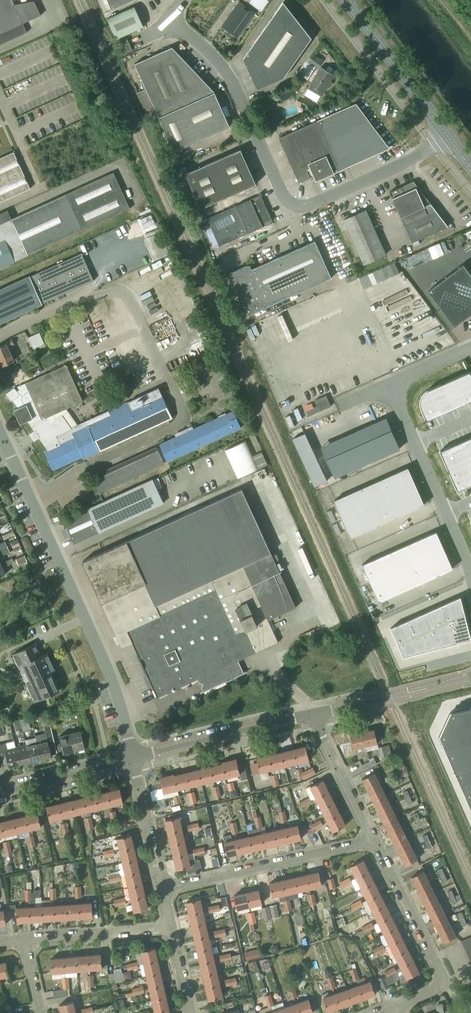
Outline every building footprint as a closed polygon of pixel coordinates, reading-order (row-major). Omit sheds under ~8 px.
[(26,33),(12,0),(0,0),(0,45),(26,33)] [(111,11),(135,0),(106,0),(111,11)] [(243,58),(257,89),(284,77),(311,38),(283,2),(243,58)] [(235,8),(222,26),(233,34),(245,17),(247,18),(252,11),(240,3),(236,9),(235,8)] [(143,27),(134,7),(107,19),(116,39),(143,27)] [(127,39),(121,42),(126,53),(132,50),(127,39)] [(149,120),(158,117),(174,152),(230,127),(215,92),(172,47),(135,64),(146,89),(136,93),(149,120)] [(312,54),(307,61),(317,68),(322,61),(312,54)] [(306,80),(314,68),(304,62),(297,75),(306,80)] [(333,75),(326,71),(320,67),(307,89),(320,96),(324,91),(333,75)] [(20,76),(22,84),(32,81),(30,73),(20,76)] [(343,87),(337,83),(333,91),(338,94),(343,87)] [(386,147),(354,105),(356,104),(279,138),(299,183),(309,178),(310,180),(314,178),(316,181),(346,168),(345,165),(386,147)] [(240,149),(232,153),(234,160),(243,156),(240,149)] [(29,157),(39,177),(70,163),(66,154),(64,155),(63,151),(55,155),(56,157),(44,163),(39,152),(29,157)] [(30,188),(19,165),(17,159),(13,152),(0,158),(0,202),(30,188)] [(177,164),(186,159),(184,153),(174,157),(177,164)] [(234,160),(232,153),(213,162),(228,196),(256,184),(243,156),(234,160)] [(228,196),(213,162),(185,174),(201,209),(228,196)] [(113,172),(66,194),(82,230),(130,209),(113,172)] [(413,182),(390,192),(412,242),(448,226),(413,182)] [(66,194),(0,224),(0,268),(82,230),(66,194)] [(273,222),(261,195),(207,219),(219,246),(273,222)] [(459,208),(455,210),(462,221),(466,218),(459,208)] [(363,265),(386,255),(366,210),(344,220),(363,265)] [(315,221),(322,218),(320,211),(312,214),(315,221)] [(246,266),(229,273),(247,315),(330,278),(314,241),(248,271),(246,266)] [(334,255),(338,265),(347,261),(343,251),(334,255)] [(0,290),(0,323),(93,280),(81,253),(0,290)] [(463,264),(428,291),(454,327),(470,314),(470,275),(463,264)] [(28,337),(33,349),(44,344),(39,333),(28,337)] [(0,346),(0,361),(3,366),(14,361),(8,347),(14,344),(12,339),(5,342),(5,344),(0,346)] [(83,402),(66,365),(19,386),(19,385),(26,382),(21,370),(10,375),(15,387),(17,389),(16,390),(14,388),(6,394),(11,401),(12,400),(19,408),(14,410),(20,424),(28,421),(35,431),(31,434),(35,440),(39,437),(48,450),(45,452),(45,451),(44,452),(53,470),(83,456),(84,459),(172,418),(158,388),(71,428),(62,416),(51,424),(47,418),(83,402)] [(442,383),(453,408),(470,400),(470,374),(469,371),(442,383)] [(420,399),(420,402),(420,405),(420,408),(426,420),(453,408),(442,383),(428,389),(426,390),(424,391),(422,394),(421,397),(420,399)] [(314,401),(317,406),(306,411),(308,416),(331,406),(326,396),(314,401)] [(176,438),(160,445),(167,462),(241,429),(233,411),(193,430),(192,427),(175,435),(176,438)] [(387,421),(322,449),(335,478),(399,449),(387,421)] [(325,482),(304,434),(292,439),(314,487),(325,482)] [(462,440),(470,460),(470,436),(462,440)] [(462,440),(439,450),(448,470),(470,460),(462,440)] [(245,442),(225,451),(238,479),(258,470),(245,442)] [(156,447),(93,475),(101,492),(163,463),(156,447)] [(448,470),(457,490),(470,484),(470,460),(448,470)] [(408,468),(389,476),(397,495),(416,486),(408,468)] [(389,476),(380,480),(388,499),(396,517),(405,513),(397,495),(389,476)] [(63,520),(73,544),(163,503),(152,480),(63,520)] [(380,480),(371,484),(379,503),(388,499),(380,480)] [(371,484),(361,488),(370,507),(379,503),(371,484)] [(416,486),(397,495),(405,513),(424,505),(416,486)] [(242,487),(82,562),(121,648),(132,643),(157,698),(171,691),(175,693),(176,689),(197,679),(199,683),(203,684),(201,688),(203,692),(200,693),(201,694),(226,682),(233,679),(247,672),(246,672),(244,673),(238,661),(279,642),(269,618),(296,605),(242,487)] [(361,488),(348,494),(356,513),(361,511),(370,507),(361,488)] [(348,494),(334,500),(342,519),(356,513),(348,494)] [(388,499),(379,503),(387,521),(396,517),(388,499)] [(379,503),(370,507),(378,526),(387,521),(379,503)] [(370,507),(361,511),(369,530),(378,526),(370,507)] [(356,513),(342,519),(350,538),(369,530),(361,511),(356,513)] [(436,532),(417,540),(426,559),(430,557),(444,550),(436,532)] [(417,540),(408,544),(416,563),(426,559),(417,540)] [(408,544),(399,548),(407,567),(416,563),(408,544)] [(399,548),(390,552),(398,571),(407,567),(399,548)] [(444,550),(430,557),(439,575),(453,569),(444,550)] [(390,552),(381,556),(389,575),(398,571),(390,552)] [(27,561),(24,556),(16,559),(18,565),(27,561)] [(381,556),(362,564),(370,583),(384,577),(389,575),(381,556)] [(426,559),(416,563),(425,581),(439,575),(430,557),(426,559)] [(1,563),(2,565),(0,566),(0,576),(6,574),(3,568),(9,565),(8,562),(7,563),(6,561),(1,563)] [(416,563),(407,567),(416,585),(425,581),(416,563)] [(407,567),(398,571),(407,589),(416,585),(407,567)] [(389,575),(384,577),(393,596),(407,589),(398,571),(389,575)] [(384,577),(370,583),(379,602),(393,596),(384,577)] [(460,597),(390,628),(403,657),(470,639),(460,597)] [(289,629),(291,633),(304,627),(302,623),(289,629)] [(41,656),(35,644),(12,654),(18,667),(23,664),(41,656)] [(41,656),(23,664),(30,681),(51,672),(51,673),(55,671),(47,653),(41,656)] [(51,672),(30,681),(26,683),(34,702),(59,690),(51,673),(51,672)] [(450,713),(439,736),(470,809),(470,708),(450,713)] [(51,724),(61,721),(59,715),(49,718),(51,724)] [(377,743),(374,730),(362,732),(365,746),(377,743)] [(36,742),(41,759),(51,756),(48,744),(54,743),(52,731),(35,735),(37,742),(36,742)] [(81,731),(59,736),(61,744),(57,745),(59,751),(62,750),(63,753),(85,748),(81,731)] [(365,746),(362,732),(350,735),(353,749),(359,747),(361,753),(367,751),(365,746)] [(41,759),(36,742),(26,744),(30,761),(41,759)] [(0,744),(0,756),(3,766),(8,765),(9,767),(20,764),(15,747),(7,749),(6,743),(0,744)] [(30,761),(26,744),(15,747),(20,764),(30,761)] [(293,749),(297,763),(309,760),(306,746),(293,749)] [(384,746),(378,747),(381,758),(387,757),(384,746)] [(297,763),(293,749),(281,752),(284,766),(297,763)] [(284,766),(281,752),(269,755),(272,769),(284,766)] [(272,769),(269,755),(257,758),(260,772),(272,769)] [(240,774),(236,759),(235,759),(234,758),(230,759),(230,760),(223,762),(227,777),(240,774)] [(227,777),(223,762),(222,762),(222,764),(211,767),(214,780),(227,777)] [(214,780),(211,767),(198,770),(201,783),(214,780)] [(304,779),(315,773),(312,767),(311,768),(302,773),(302,774),(304,779)] [(198,770),(185,773),(189,786),(201,783),(198,770)] [(189,786),(185,773),(174,775),(174,774),(172,774),(176,790),(189,786)] [(367,790),(379,784),(374,773),(362,779),(367,790)] [(176,790),(172,774),(165,776),(165,775),(161,776),(161,777),(159,777),(163,793),(176,790)] [(316,798),(328,791),(322,780),(310,786),(316,798)] [(235,789),(233,782),(227,783),(229,791),(235,789)] [(379,784),(367,790),(372,801),(385,795),(379,784)] [(120,789),(107,792),(111,805),(123,802),(120,789)] [(405,798),(409,796),(407,790),(398,794),(401,800),(405,798)] [(328,791),(316,798),(321,809),(334,803),(328,791)] [(111,805),(107,792),(95,795),(98,808),(111,805)] [(95,795),(83,798),(86,811),(98,808),(95,795)] [(390,805),(385,795),(372,801),(378,812),(390,805)] [(410,798),(409,796),(405,798),(408,805),(417,801),(415,796),(410,798)] [(86,811),(83,798),(71,800),(74,814),(86,811)] [(71,800),(59,803),(62,817),(74,814),(71,800)] [(62,817),(59,803),(46,806),(50,820),(62,817)] [(339,814),(334,803),(321,809),(327,820),(339,814)] [(395,816),(390,805),(378,812),(383,822),(395,816)] [(25,815),(29,829),(41,826),(38,812),(25,815)] [(345,825),(339,814),(327,820),(333,832),(345,825)] [(29,829),(25,815),(13,818),(16,832),(29,829)] [(395,816),(383,822),(389,833),(401,827),(395,816)] [(168,833),(181,830),(178,817),(165,820),(168,833)] [(16,832),(13,818),(1,821),(4,835),(16,832)] [(285,828),(289,842),(301,839),(298,825),(285,828)] [(406,838),(401,827),(389,833),(394,844),(406,838)] [(210,828),(204,829),(205,837),(212,835),(210,828)] [(285,828),(273,831),(276,845),(289,842),(285,828)] [(181,830),(168,833),(171,845),(184,842),(181,830)] [(276,845),(273,831),(261,833),(264,848),(276,845)] [(264,848),(261,833),(249,836),(252,851),(264,848)] [(101,835),(90,838),(92,844),(103,842),(101,835)] [(120,850),(134,847),(131,835),(117,838),(120,850)] [(240,854),(237,839),(231,840),(230,835),(223,836),(228,856),(240,854)] [(252,851),(249,836),(237,839),(240,854),(252,851)] [(412,848),(406,838),(394,844),(399,854),(412,848)] [(187,854),(184,842),(171,845),(174,857),(187,854)] [(134,847),(120,850),(123,863),(137,859),(134,847)] [(417,859),(412,848),(399,854),(405,865),(417,859)] [(187,854),(174,857),(177,870),(186,867),(187,873),(202,870),(200,859),(188,859),(187,854)] [(140,872),(137,859),(123,863),(125,875),(140,872)] [(356,878),(368,871),(363,860),(350,866),(356,878)] [(374,882),(368,871),(356,878),(362,889),(374,882)] [(416,888),(429,882),(423,871),(411,877),(416,888)] [(140,872),(125,875),(128,887),(142,884),(140,872)] [(306,874),(309,888),(321,885),(318,872),(306,874)] [(306,874),(294,877),(297,891),(309,888),(306,874)] [(297,891),(294,877),(282,880),(285,894),(297,891)] [(336,888),(335,887),(333,877),(327,879),(329,889),(336,888)] [(285,894),(282,880),(269,883),(272,897),(279,895),(280,901),(283,900),(286,900),(285,894)] [(380,894),(374,882),(362,889),(367,900),(380,894)] [(429,882),(416,888),(422,899),(434,893),(429,882)] [(145,896),(142,884),(128,887),(131,899),(145,896)] [(455,888),(447,892),(449,898),(454,896),(454,895),(457,893),(455,888)] [(258,890),(246,893),(249,906),(262,903),(258,890)] [(320,903),(328,902),(326,890),(319,891),(320,903)] [(249,906),(246,893),(234,895),(237,909),(249,906)] [(439,903),(434,893),(422,899),(427,910),(439,903)] [(380,894),(367,900),(373,911),(385,905),(380,894)] [(457,902),(459,901),(457,895),(454,896),(449,898),(452,905),(457,903),(457,902)] [(148,908),(145,896),(131,899),(134,912),(148,908)] [(93,916),(92,902),(84,903),(84,897),(81,897),(78,897),(79,903),(80,917),(93,916)] [(189,914),(202,911),(199,899),(186,902),(189,914)] [(42,920),(41,906),(35,906),(35,900),(31,901),(28,901),(30,921),(42,920)] [(28,901),(25,901),(15,902),(17,922),(30,921),(28,901)] [(79,903),(66,904),(67,918),(80,917),(79,903)] [(439,903),(427,910),(432,920),(445,914),(439,903)] [(67,918),(66,904),(54,905),(55,919),(67,918)] [(55,919),(54,905),(41,906),(42,920),(55,919)] [(279,916),(276,905),(269,906),(272,918),(279,916)] [(391,916),(385,905),(373,911),(378,922),(391,916)] [(271,917),(268,906),(261,908),(264,919),(271,917)] [(202,911),(189,914),(191,926),(205,923),(202,911)] [(445,914),(432,920),(438,931),(450,925),(445,914)] [(396,927),(391,916),(378,922),(384,933),(396,927)] [(205,923),(191,926),(194,939),(208,936),(205,923)] [(450,925),(438,931),(443,942),(456,936),(450,925)] [(396,927),(384,933),(390,945),(402,938),(396,927)] [(210,948),(208,936),(194,939),(197,951),(210,948)] [(470,943),(470,936),(461,941),(463,947),(470,943)] [(402,938),(390,945),(395,956),(408,950),(402,938)] [(144,963),(157,960),(154,948),(141,951),(144,963)] [(213,960),(210,948),(197,951),(200,963),(213,960)] [(251,950),(253,958),(260,956),(258,948),(251,950)] [(408,950),(395,956),(401,967),(413,961),(408,950)] [(102,968),(101,959),(101,953),(88,955),(89,969),(102,968)] [(89,969),(88,955),(75,956),(77,970),(89,969)] [(75,956),(63,957),(64,971),(77,970),(75,956)] [(64,971),(63,957),(50,958),(51,973),(52,973),(53,978),(60,977),(60,972),(64,971)] [(157,960),(144,963),(146,976),(160,973),(157,960)] [(213,960),(200,963),(202,975),(216,972),(213,960)] [(406,978),(419,972),(413,961),(401,967),(395,970),(397,972),(401,981),(406,978)] [(9,976),(6,962),(0,963),(0,978),(9,976)] [(114,972),(116,982),(123,981),(122,973),(121,968),(113,969),(114,972)] [(114,972),(108,973),(110,984),(116,983),(116,982),(114,972)] [(122,973),(123,981),(132,979),(131,975),(126,972),(122,973)] [(216,972),(202,975),(205,987),(219,984),(216,972)] [(163,985),(160,973),(146,976),(149,988),(163,985)] [(390,984),(386,977),(385,974),(378,978),(383,987),(390,984)] [(370,981),(358,985),(363,999),(375,994),(370,981)] [(219,984),(205,987),(208,1000),(222,997),(219,984)] [(163,985),(149,988),(152,1000),(165,997),(163,985)] [(358,985),(346,989),(351,1003),(363,999),(358,985)] [(66,989),(62,989),(53,991),(54,998),(67,996),(66,989)] [(351,1003),(346,989),(335,994),(339,1007),(351,1003)] [(339,1007),(335,994),(323,998),(327,1011),(339,1007)] [(168,1009),(165,997),(152,1000),(155,1012),(168,1009)] [(296,1003),(300,1012),(311,1012),(313,1012),(308,999),(296,1003)] [(73,1001),(59,1004),(61,1012),(76,1012),(73,1001)] [(225,1003),(227,1010),(236,1008),(234,1001),(225,1003)] [(296,1003),(284,1007),(286,1012),(300,1012),(296,1003)]
